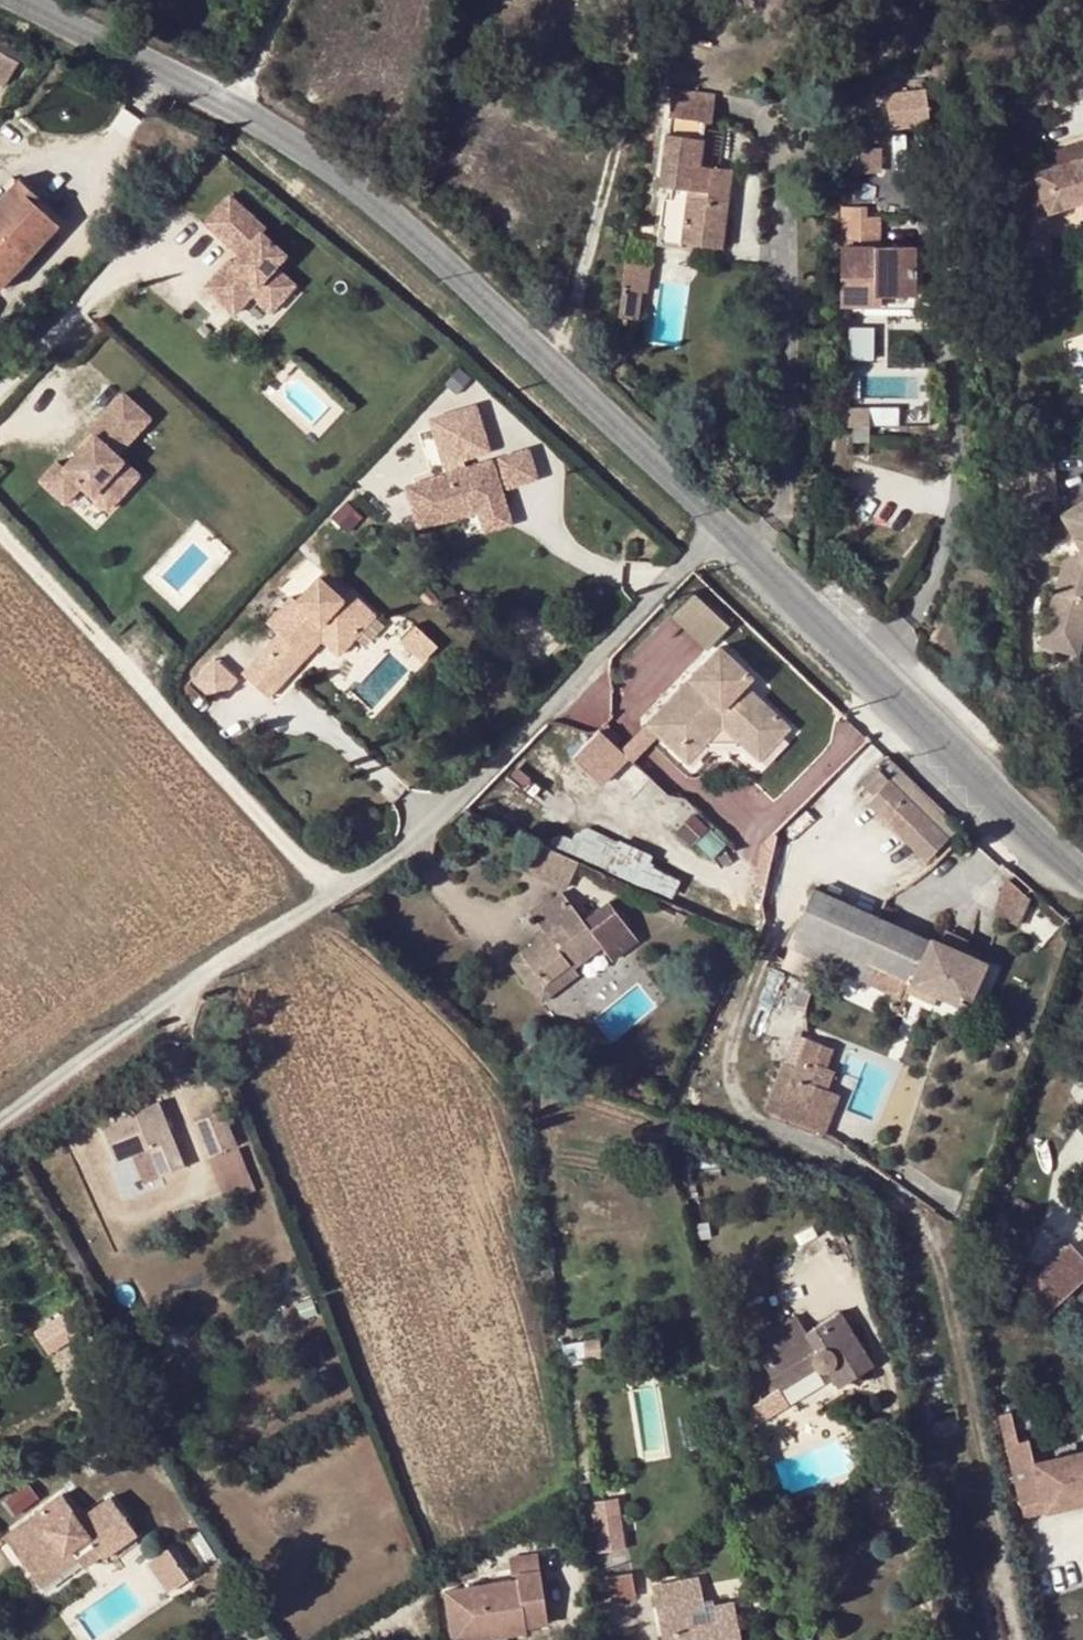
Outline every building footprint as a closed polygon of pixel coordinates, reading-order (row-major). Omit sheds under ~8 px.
[(0,52),(0,86),(4,88),(19,63),(0,52)] [(908,107),(926,106),(925,87),(883,89),(886,126),(909,125),(908,107)] [(675,90),(671,117),(706,121),(713,122),(715,95),(675,90)] [(706,121),(671,117),(663,175),(672,188),(670,198),(665,198),(659,242),(682,244),(683,236),(683,229),(715,232),(717,230),(720,203),(729,204),(734,168),(702,164),(706,121)] [(1049,212),(1082,202),(1082,144),(1066,149),(1070,164),(1050,170),(1036,175),(1040,190),(1019,197),(1021,239),(1051,236),(1049,212)] [(1046,156),(1050,170),(1070,164),(1066,149),(1046,156)] [(850,150),(850,170),(880,171),(880,151),(850,150)] [(661,186),(672,188),(663,175),(661,186)] [(59,225),(42,209),(36,203),(41,197),(19,176),(0,196),(0,288),(59,225)] [(268,229),(229,194),(198,227),(230,258),(204,287),(238,320),(253,303),(271,320),(301,287),(283,271),(292,258),(265,233),(268,229)] [(48,203),(41,197),(36,203),(42,209),(48,203)] [(724,240),(729,204),(720,203),(717,230),(715,232),(683,229),(683,236),(724,240)] [(844,206),(844,217),(863,217),(864,206),(844,206)] [(842,306),(868,306),(868,293),(913,294),(914,275),(919,275),(920,245),(876,245),(877,218),(863,217),(844,217),(842,306)] [(1021,239),(1023,255),(1052,252),(1051,236),(1021,239)] [(649,266),(625,263),(619,307),(638,310),(640,293),(645,293),(649,266)] [(868,293),(868,306),(922,307),(923,275),(919,275),(914,275),(913,294),(868,293)] [(638,310),(619,307),(618,318),(626,319),(637,319),(638,310)] [(618,318),(617,327),(625,327),(626,319),(618,318)] [(154,421),(122,391),(90,426),(96,433),(62,470),(55,463),(35,483),(68,514),(86,495),(108,517),(143,478),(121,457),(154,421)] [(494,458),(478,404),(427,418),(445,475),(407,485),(420,530),(475,514),(482,535),(516,526),(505,491),(541,480),(529,447),(494,458)] [(1082,611),(1082,504),(1055,520),(1075,556),(1056,568),(1047,601),(1082,611)] [(323,568),(317,575),(341,597),(347,591),(323,568)] [(318,638),(325,644),(332,651),(350,631),(354,635),(374,615),(347,591),(341,597),(317,575),(295,597),(292,594),(267,622),(284,636),(302,655),(318,638)] [(707,644),(725,622),(692,594),(673,616),(707,644)] [(1053,659),(1074,664),(1082,632),(1082,611),(1047,601),(1040,629),(1051,632),(1052,628),(1062,630),(1053,659)] [(415,624),(399,642),(422,663),(438,646),(415,624)] [(1051,671),(1053,659),(1062,630),(1052,628),(1051,632),(1040,629),(1034,651),(1036,652),(1032,667),(1051,671)] [(271,649),(297,674),(325,644),(318,638),(302,655),(284,636),(271,649)] [(720,646),(653,717),(687,749),(722,712),(750,740),(775,714),(756,696),(746,706),(736,696),(753,678),(720,646)] [(271,700),(297,674),(271,649),(245,676),(271,700)] [(214,655),(194,678),(218,698),(238,676),(214,655)] [(687,749),(653,717),(645,725),(687,765),(722,728),(757,762),(789,728),(775,714),(750,740),(722,712),(687,749)] [(484,806),(506,827),(572,758),(550,736),(484,806)] [(834,773),(867,806),(875,798),(891,780),(861,751),(834,773)] [(879,808),(929,858),(949,838),(891,780),(875,798),(883,805),(879,808)] [(875,798),(867,806),(925,863),(929,858),(879,808),(883,805),(875,798)] [(562,815),(549,843),(639,882),(638,885),(750,934),(758,916),(648,864),(652,857),(562,815)] [(977,842),(971,837),(958,850),(968,857),(977,842)] [(566,890),(578,861),(533,841),(520,870),(566,890)] [(1028,897),(1005,878),(993,917),(1021,925),(1028,897)] [(891,1000),(909,1008),(914,996),(919,984),(939,993),(966,1006),(985,965),(815,889),(789,947),(894,994),(891,1000)] [(570,964),(571,968),(602,946),(612,961),(639,941),(608,900),(582,919),(562,892),(532,914),(548,934),(509,961),(526,983),(538,974),(544,983),(570,964)] [(688,922),(661,910),(658,916),(685,928),(688,922)] [(579,977),(571,968),(570,964),(544,983),(538,974),(526,983),(541,1004),(579,977)] [(990,967),(985,965),(966,1006),(972,1009),(990,967)] [(816,985),(804,981),(795,1006),(806,1009),(816,985)] [(919,984),(914,996),(934,1005),(939,993),(919,984)] [(906,1015),(909,1008),(891,1000),(888,1007),(906,1015)] [(811,1034),(809,1040),(825,1046),(828,1040),(811,1034)] [(825,1046),(809,1040),(798,1068),(785,1063),(766,1111),(814,1129),(829,1091),(817,1086),(825,1067),(819,1064),(825,1046)] [(835,1050),(825,1046),(819,1064),(825,1067),(828,1068),(835,1050)] [(828,1068),(825,1067),(817,1086),(829,1091),(837,1071),(828,1068)] [(829,1091),(814,1129),(828,1134),(843,1096),(829,1091)] [(99,1124),(115,1163),(134,1155),(149,1149),(159,1175),(159,1176),(185,1166),(159,1101),(134,1111),(134,1110),(99,1124)] [(223,1109),(193,1121),(208,1156),(237,1144),(223,1109)] [(149,1149),(134,1155),(145,1181),(159,1175),(149,1149)] [(771,1173),(755,1168),(750,1181),(767,1187),(771,1173)] [(1020,1288),(1046,1316),(1082,1280),(1082,1256),(1069,1242),(1020,1288)] [(826,1361),(830,1369),(840,1387),(876,1366),(842,1311),(807,1333),(797,1316),(752,1345),(780,1389),(817,1367),(826,1361)] [(60,1320),(41,1334),(49,1346),(68,1333),(60,1320)] [(825,1372),(830,1369),(826,1361),(817,1367),(818,1370),(820,1371),(823,1372),(825,1372)] [(792,1406),(780,1389),(762,1400),(750,1408),(761,1424),(792,1406)] [(750,1408),(762,1400),(758,1393),(746,1401),(750,1408)] [(1020,1397),(1003,1400),(1010,1437),(1026,1435),(1020,1397)] [(1044,1465),(1038,1441),(1012,1447),(1027,1510),(1052,1504),(1082,1497),(1082,1456),(1044,1465)] [(625,1485),(610,1487),(612,1504),(628,1501),(625,1485)] [(4,1536),(33,1577),(71,1550),(79,1561),(83,1568),(102,1554),(104,1557),(137,1533),(111,1495),(79,1517),(73,1507),(54,1521),(44,1507),(4,1536)] [(1052,1504),(1055,1514),(1082,1508),(1082,1497),(1052,1504)] [(609,1516),(593,1519),(600,1563),(616,1561),(609,1516)] [(167,1549),(149,1562),(170,1591),(188,1579),(167,1549)] [(71,1550),(33,1577),(41,1588),(79,1561),(71,1550)] [(632,1572),(608,1576),(612,1601),(637,1596),(632,1572)] [(539,1632),(531,1574),(439,1586),(446,1639),(479,1639),(539,1632)] [(663,1639),(743,1639),(738,1617),(734,1600),(714,1604),(713,1598),(703,1600),(698,1575),(653,1584),(663,1639)]
